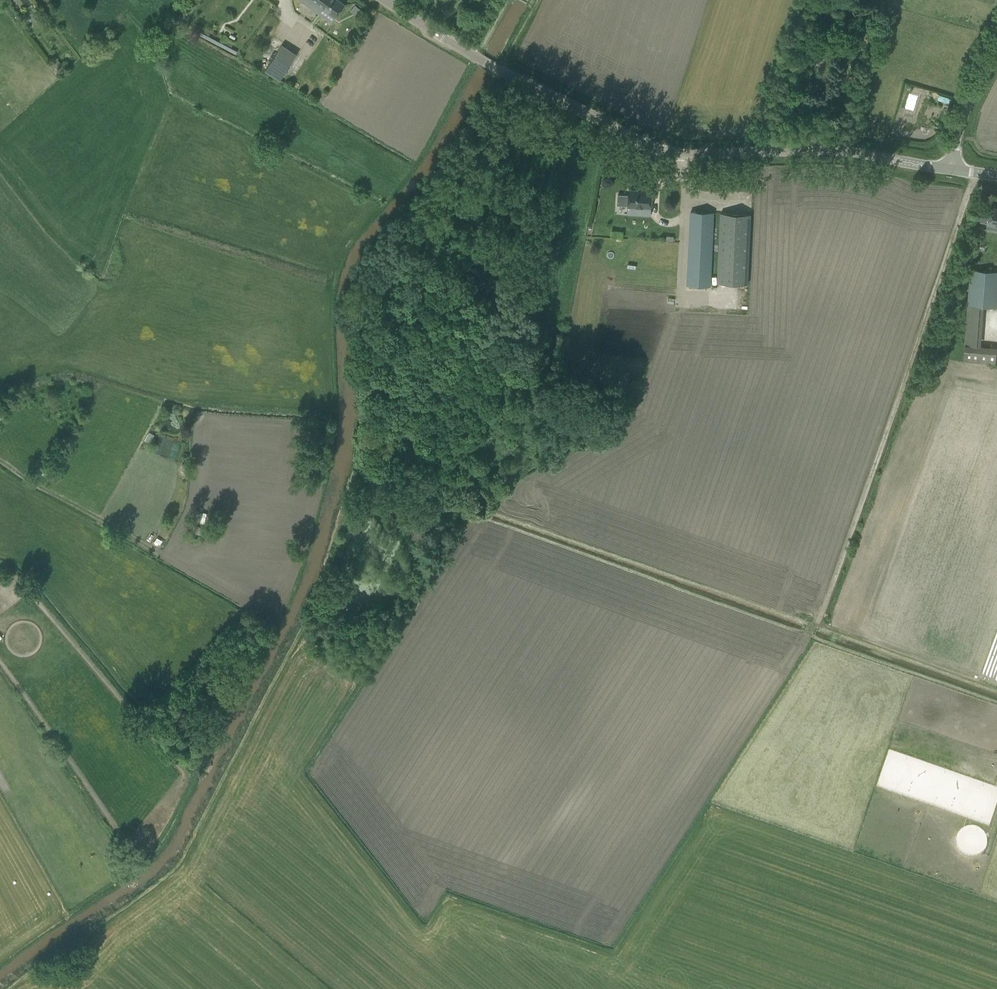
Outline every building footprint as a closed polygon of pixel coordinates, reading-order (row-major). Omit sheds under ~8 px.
[(345,4),(339,0),(301,0),(317,12),(321,7),(335,17),(345,4)] [(282,44),(265,71),(279,80),(297,54),(282,44)] [(56,58),(52,61),(61,72),(67,67),(63,62),(61,64),(56,58)] [(641,214),(650,215),(652,189),(642,189),(642,190),(628,190),(628,195),(618,195),(617,205),(641,206),(641,214)] [(990,207),(989,213),(981,212),(979,213),(978,219),(979,221),(987,222),(987,223),(996,225),(996,208),(990,207)] [(687,284),(710,286),(713,212),(690,211),(687,284)] [(748,284),(751,214),(722,213),(719,283),(748,284)] [(970,270),(969,280),(969,293),(968,305),(996,307),(996,306),(996,272),(970,270)] [(963,361),(995,364),(996,347),(965,345),(963,361)]
